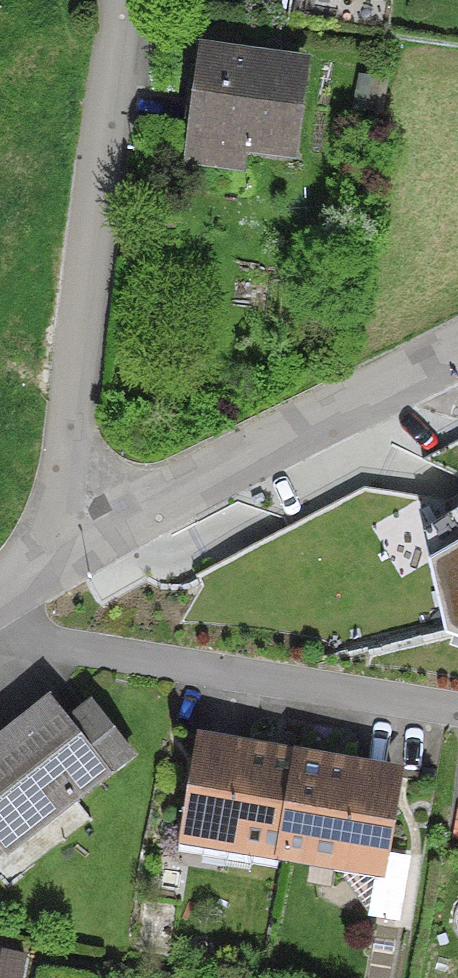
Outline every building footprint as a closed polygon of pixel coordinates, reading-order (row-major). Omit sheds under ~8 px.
[(298,73),(200,59),(189,139),(287,153),(298,73)] [(429,559),(446,632),(457,636),(457,542),(429,559)] [(89,710),(63,730),(45,705),(14,730),(22,741),(0,759),(0,850),(3,854),(37,827),(52,848),(84,824),(68,803),(126,758),(89,710)] [(185,840),(279,857),(295,763),(202,746),(185,840)] [(389,779),(295,763),(279,857),(372,873),(365,917),(390,921),(400,862),(375,858),(389,779)]
